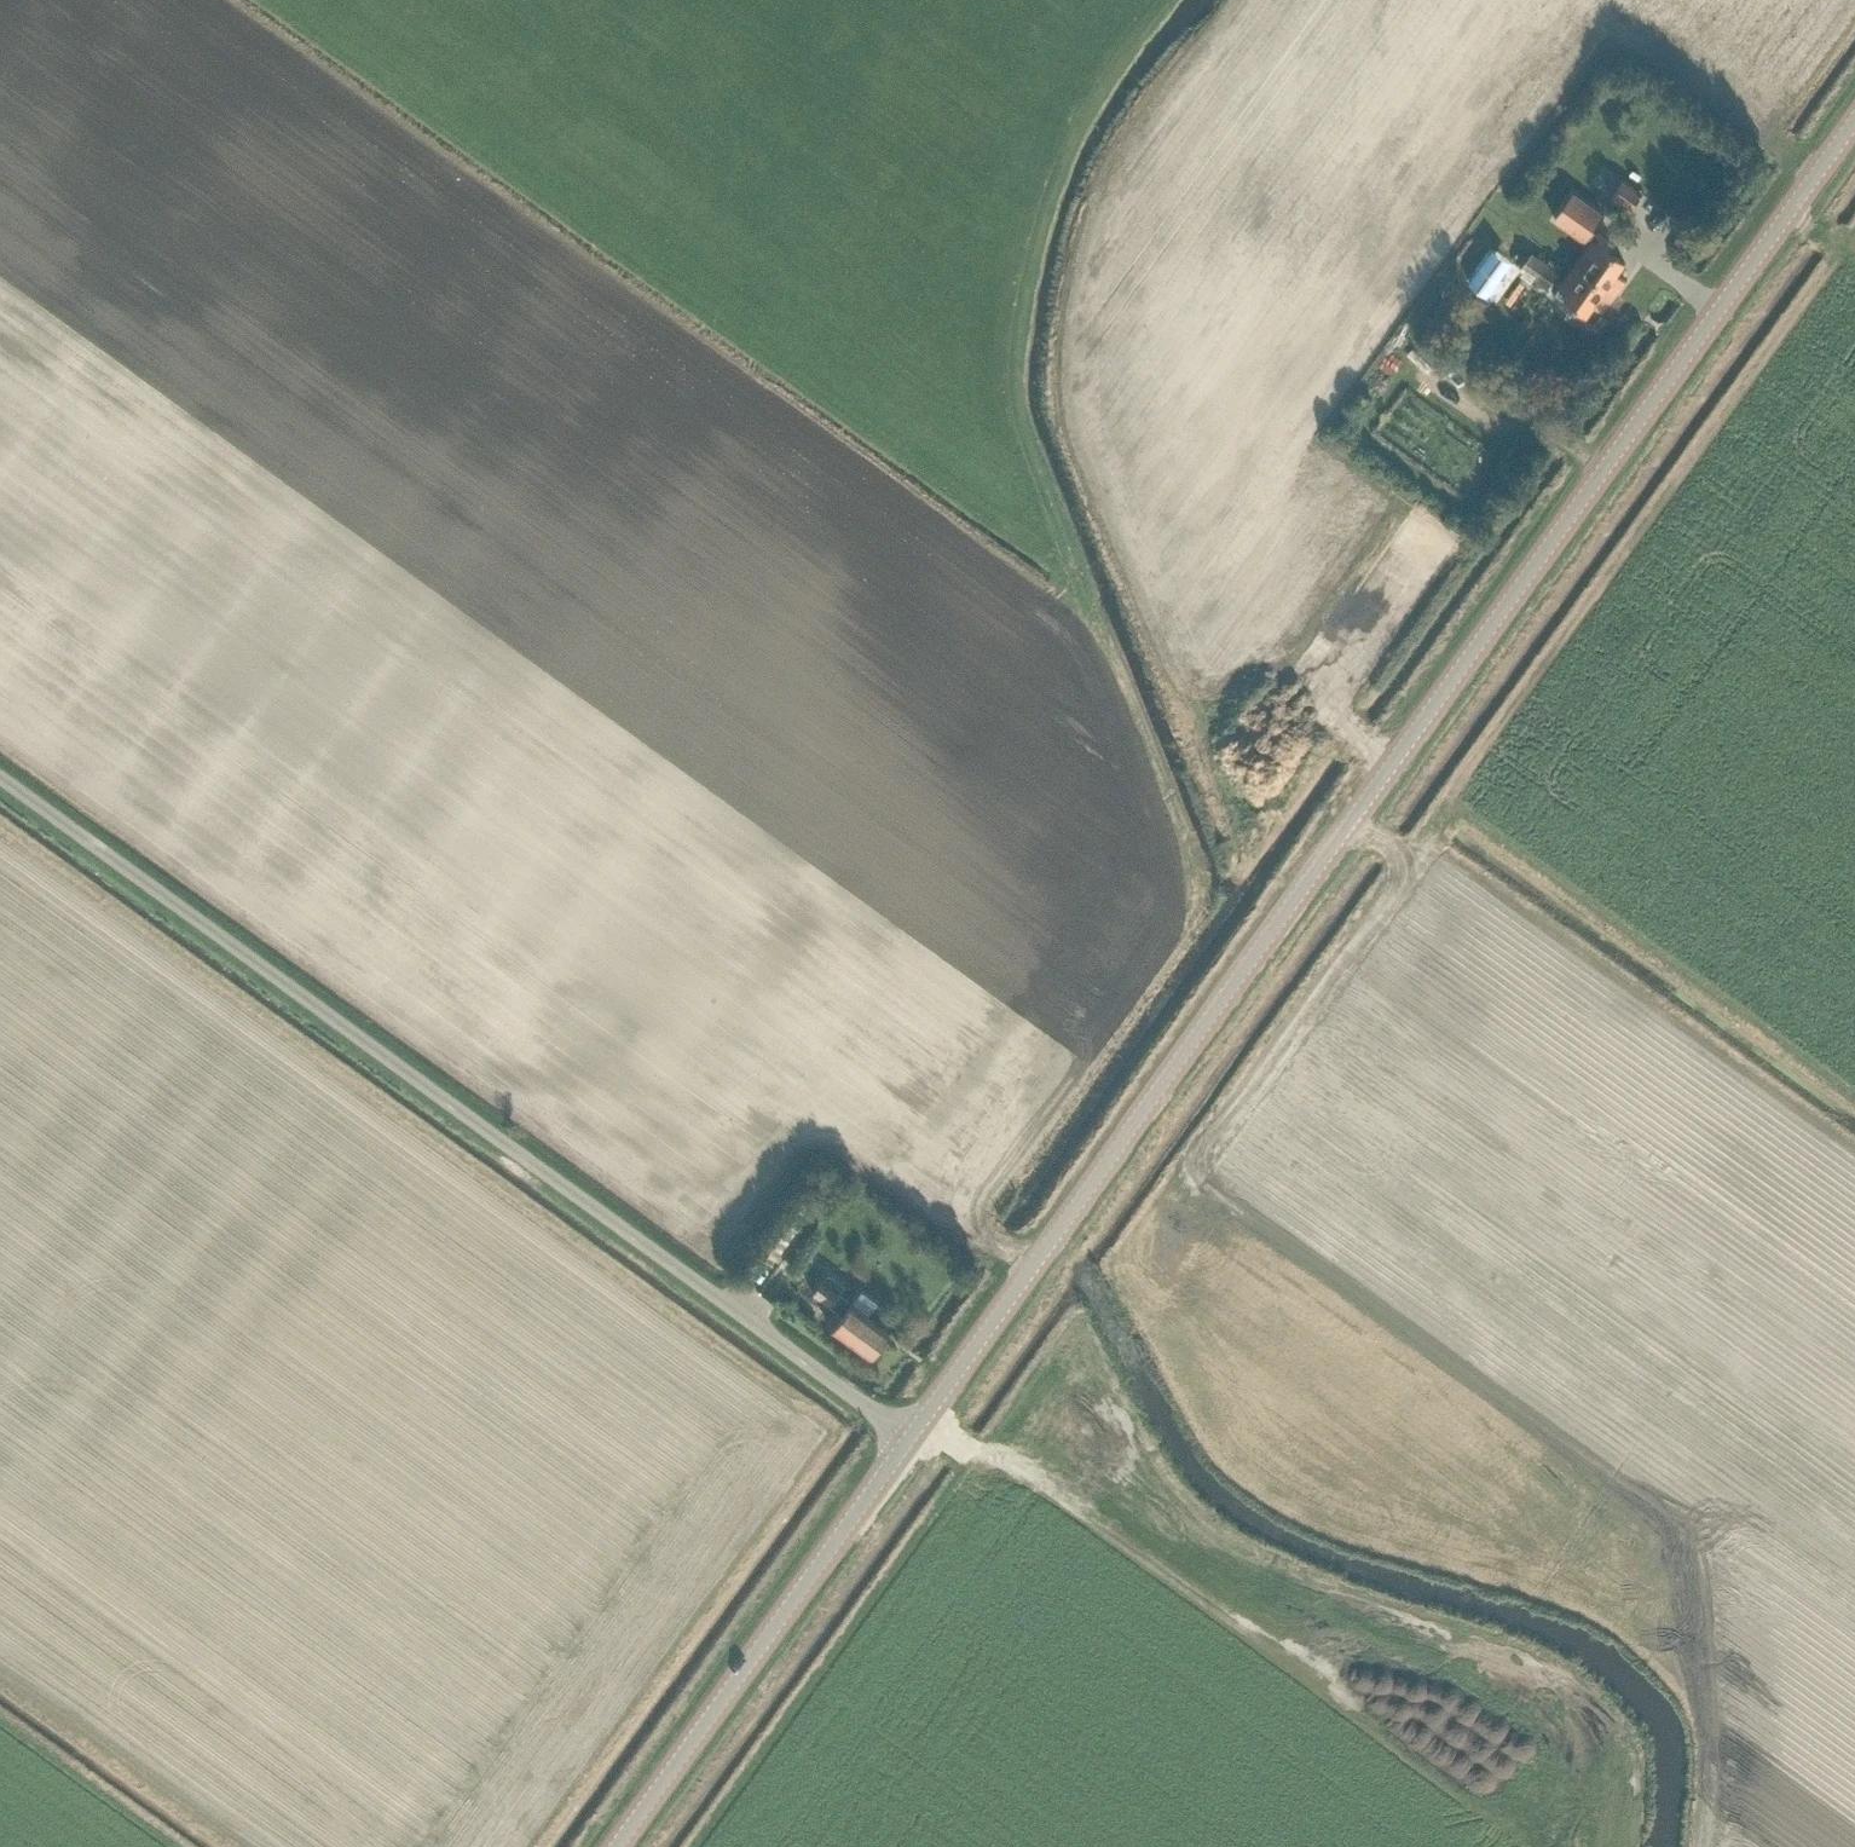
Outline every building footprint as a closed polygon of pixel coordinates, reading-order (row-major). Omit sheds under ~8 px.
[(1656,139),(1647,152),(1660,161),(1669,148),(1656,139)] [(1624,180),(1612,197),(1631,211),(1643,194),(1624,180)] [(1593,241),(1573,267),(1614,297),(1626,281),(1617,275),(1625,263),(1609,252),(1614,245),(1598,233),(1597,235),(1591,230),(1602,215),(1572,194),(1553,220),(1584,241),(1587,236),(1593,241)] [(1533,251),(1517,273),(1533,285),(1536,281),(1548,289),(1563,267),(1538,250),(1535,253),(1533,251)] [(1614,297),(1573,267),(1556,293),(1566,300),(1565,302),(1587,318),(1595,306),(1603,312),(1614,297)] [(887,1329),(837,1293),(843,1284),(827,1272),(812,1293),(842,1315),(830,1331),(867,1357),(887,1329)]
